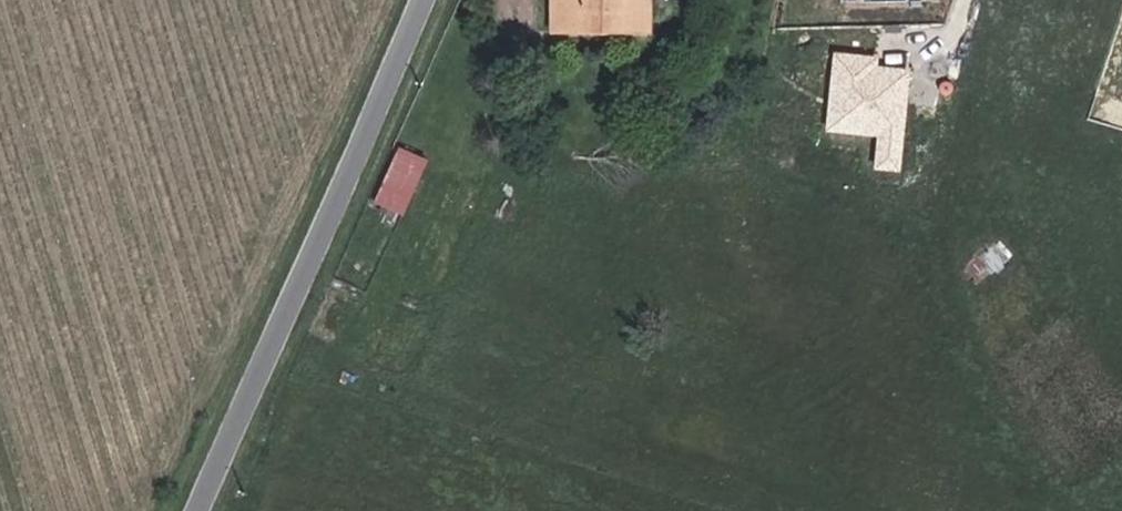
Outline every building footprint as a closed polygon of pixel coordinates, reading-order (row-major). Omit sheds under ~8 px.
[(562,35),(595,36),(595,21),(633,22),(633,36),(660,36),(661,0),(563,0),(562,35)] [(633,22),(595,21),(595,36),(633,36),(633,22)] [(829,51),(822,131),(869,135),(866,168),(900,171),(909,68),(876,65),(877,55),(829,51)] [(399,146),(371,201),(399,215),(427,159),(399,146)]
